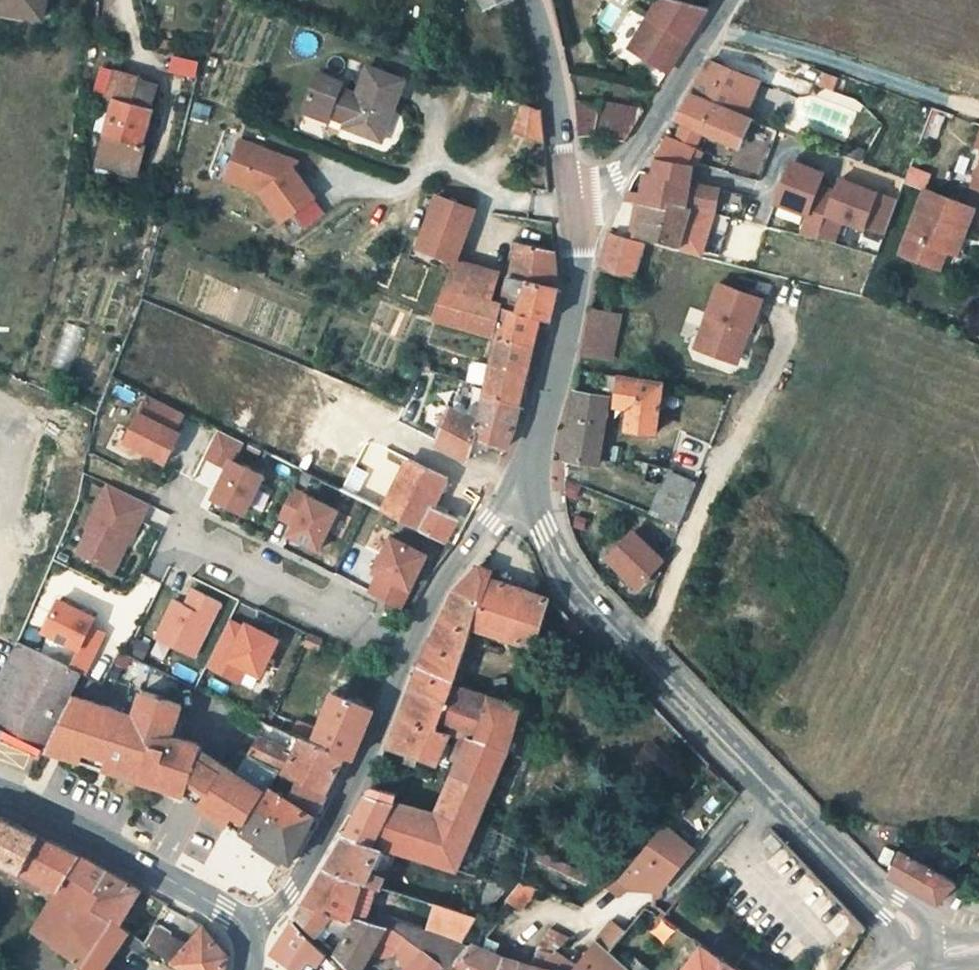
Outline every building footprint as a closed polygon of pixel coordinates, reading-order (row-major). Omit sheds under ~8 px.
[(47,0),(0,0),(0,9),(44,18),(47,0)] [(486,8),(503,0),(484,0),(486,8)] [(705,8),(673,0),(657,0),(625,46),(664,72),(705,8)] [(162,48),(173,50),(175,41),(163,38),(162,48)] [(196,76),(199,61),(173,56),(170,71),(196,76)] [(836,73),(825,69),(797,61),(793,75),(819,83),(832,88),(836,73)] [(761,81),(709,63),(689,95),(668,128),(653,153),(653,154),(691,164),(694,165),(708,135),(736,146),(738,141),(747,123),(750,117),(745,115),(761,81)] [(382,139),(404,78),(367,65),(357,92),(347,120),(345,126),(382,139)] [(142,173),(150,143),(147,142),(157,105),(156,105),(160,87),(143,82),(143,78),(118,71),(111,97),(119,99),(103,163),(142,173)] [(331,115),(347,120),(357,92),(341,86),(343,82),(317,73),(304,110),(329,120),(331,115)] [(621,142),(635,120),(642,108),(598,99),(596,106),(573,99),(576,126),(577,136),(591,136),(604,138),(617,141),(621,142)] [(541,108),(523,102),(514,131),(544,140),(541,108)] [(752,125),(747,123),(738,141),(743,143),(752,125)] [(240,140),(230,166),(252,174),(247,188),(263,194),(282,221),(316,197),(295,168),(288,173),(282,155),(240,140)] [(691,164),(653,154),(651,165),(650,173),(645,172),(636,206),(639,206),(663,209),(664,206),(689,212),(711,217),(717,192),(687,184),(689,173),(691,164)] [(838,177),(831,191),(816,185),(822,171),(805,165),(789,159),(773,201),(805,213),(807,208),(839,219),(860,225),(861,223),(882,230),(895,197),(860,184),(838,177)] [(252,174),(230,166),(225,179),(247,188),(252,174)] [(945,248),(953,226),(963,230),(970,210),(921,193),(898,253),(938,267),(945,248)] [(454,260),(471,210),(437,197),(418,247),(450,259),(454,260)] [(663,209),(639,206),(632,236),(678,247),(689,212),(664,206),(663,209)] [(798,233),(831,241),(839,219),(807,208),(805,213),(798,233)] [(963,230),(953,226),(945,248),(955,252),(963,230)] [(598,270),(632,279),(642,241),(608,232),(598,270)] [(516,241),(508,274),(501,301),(504,302),(500,317),(536,327),(548,330),(553,310),(559,290),(555,250),(516,241)] [(450,259),(443,283),(469,291),(477,266),(454,260),(450,259)] [(731,265),(738,267),(741,261),(734,259),(731,265)] [(469,291),(501,301),(508,274),(477,266),(469,291)] [(443,283),(433,318),(458,326),(469,291),(443,283)] [(747,333),(759,299),(718,284),(695,350),(734,363),(745,333),(747,333)] [(469,291),(458,326),(495,337),(488,365),(526,374),(530,354),(536,327),(500,317),(504,302),(501,301),(469,291)] [(580,353),(610,358),(618,315),(587,310),(580,353)] [(526,374),(488,365),(483,389),(481,397),(519,405),(522,391),(526,374)] [(626,429),(655,434),(661,384),(601,374),(599,392),(616,394),(614,405),(629,408),(626,429)] [(574,392),(564,461),(597,465),(608,398),(574,392)] [(148,396),(125,442),(166,462),(180,433),(176,431),(184,414),(148,396)] [(434,445),(467,459),(473,436),(503,449),(514,429),(519,405),(481,397),(474,423),(447,409),(434,445)] [(241,442),(217,431),(204,457),(227,469),(212,499),(244,514),(262,477),(231,461),(241,442)] [(408,460),(382,512),(444,543),(456,520),(433,508),(447,479),(408,460)] [(367,473),(353,467),(341,491),(355,497),(367,473)] [(661,488),(659,487),(648,515),(676,527),(694,483),(667,473),(661,488)] [(577,486),(562,480),(562,491),(573,495),(577,486)] [(89,528),(77,552),(109,567),(127,531),(131,533),(133,534),(148,504),(108,484),(86,527),(89,528)] [(292,490),(277,519),(292,527),(289,533),(304,540),(302,544),(318,551),(337,513),(292,490)] [(131,533),(127,531),(109,567),(113,569),(131,533)] [(629,532),(604,558),(634,586),(659,560),(629,532)] [(426,557),(391,539),(374,573),(378,575),(369,593),(400,608),(426,557)] [(492,580),(495,571),(481,566),(477,570),(455,591),(427,650),(466,662),(483,625),(499,629),(498,640),(536,649),(548,600),(492,580)] [(173,600),(154,638),(192,658),(220,603),(192,589),(184,606),(173,600)] [(58,599),(43,630),(78,647),(69,666),(81,672),(84,673),(104,632),(90,625),(94,616),(58,599)] [(582,633),(569,620),(563,626),(575,639),(582,633)] [(227,623),(205,667),(237,683),(243,670),(258,677),(276,642),(245,626),(242,631),(227,623)] [(319,641),(306,636),(301,647),(315,653),(319,641)] [(43,750),(81,672),(69,666),(26,645),(19,642),(0,678),(0,729),(43,750)] [(455,687),(466,662),(427,650),(416,673),(455,687)] [(386,749),(436,765),(451,736),(467,690),(455,687),(416,673),(407,700),(397,725),(386,749)] [(451,736),(464,741),(473,743),(488,697),(467,690),(451,736)] [(194,770),(189,768),(191,758),(184,756),(187,741),(159,733),(164,715),(174,717),(177,700),(141,691),(135,714),(74,698),(63,721),(72,723),(69,730),(59,728),(48,750),(149,780),(155,782),(186,792),(194,770)] [(352,758),(372,710),(367,708),(331,695),(317,733),(316,733),(300,728),(286,723),(272,716),(268,725),(306,741),(344,755),(352,758)] [(520,708),(488,697),(473,743),(464,741),(433,817),(392,803),(370,843),(381,847),(380,850),(456,871),(504,757),(520,708)] [(266,727),(252,749),(243,744),(239,750),(277,770),(325,795),(332,780),(344,755),(306,741),(268,725),(267,727),(266,727)] [(187,741),(184,756),(191,758),(195,743),(187,741)] [(204,808),(213,813),(221,818),(242,830),(266,789),(277,770),(239,750),(227,768),(220,764),(200,796),(204,808)] [(277,770),(266,789),(315,815),(325,795),(277,770)] [(315,815),(266,789),(242,830),(291,862),(315,815)] [(370,843),(392,803),(365,793),(345,833),(370,843)] [(56,889),(58,891),(70,871),(79,857),(35,833),(0,815),(0,861),(56,889)] [(632,851),(610,874),(622,884),(624,886),(634,876),(654,891),(690,850),(657,824),(632,851)] [(367,885),(383,890),(388,877),(371,872),(380,850),(381,847),(370,843),(345,833),(336,848),(324,867),(367,885)] [(953,884),(947,881),(894,853),(886,878),(937,905),(953,884)] [(94,908),(117,925),(139,888),(79,857),(70,871),(102,893),(94,908)] [(359,917),(355,916),(367,885),(324,867),(305,901),(355,923),(359,917)] [(84,961),(78,969),(104,969),(102,969),(121,941),(142,956),(149,947),(144,944),(139,941),(132,936),(117,925),(94,908),(102,893),(70,871),(58,891),(56,889),(33,930),(84,961)] [(476,876),(471,891),(493,897),(504,883),(476,876)] [(495,905),(512,917),(517,910),(533,890),(515,882),(512,886),(495,905)] [(435,904),(447,908),(451,892),(431,886),(425,902),(435,904)] [(474,916),(478,900),(451,892),(447,908),(474,916)] [(316,936),(326,922),(348,935),(355,923),(305,901),(296,917),(316,936)] [(447,908),(435,904),(426,935),(403,927),(400,932),(427,952),(441,963),(449,968),(463,948),(458,945),(474,916),(447,908)] [(664,914),(659,919),(679,933),(689,918),(672,905),(664,914)] [(641,906),(632,919),(644,927),(653,914),(641,906)] [(385,939),(393,927),(359,917),(355,923),(348,935),(337,955),(353,969),(365,969),(385,939)] [(623,932),(615,943),(628,951),(644,927),(632,919),(623,932)] [(323,951),(292,922),(271,955),(289,969),(310,969),(315,963),(323,951)] [(570,934),(554,925),(536,957),(547,957),(570,934)] [(149,947),(156,952),(169,933),(158,926),(144,944),(149,947)] [(203,927),(186,944),(169,962),(180,969),(223,969),(226,957),(203,927)] [(393,927),(385,939),(394,947),(402,956),(409,966),(411,969),(413,969),(427,952),(400,932),(393,927)] [(132,936),(139,941),(146,934),(137,928),(132,936)] [(517,966),(484,951),(492,939),(477,928),(463,948),(449,968),(447,969),(515,969),(517,966)] [(610,928),(574,969),(625,969),(619,964),(608,954),(615,943),(623,932),(610,928)] [(186,944),(169,933),(156,952),(169,962),(186,944)] [(608,954),(619,964),(628,951),(615,943),(608,954)] [(693,943),(686,954),(693,958),(684,969),(734,969),(693,943)] [(427,952),(413,969),(436,969),(441,963),(427,952)]
